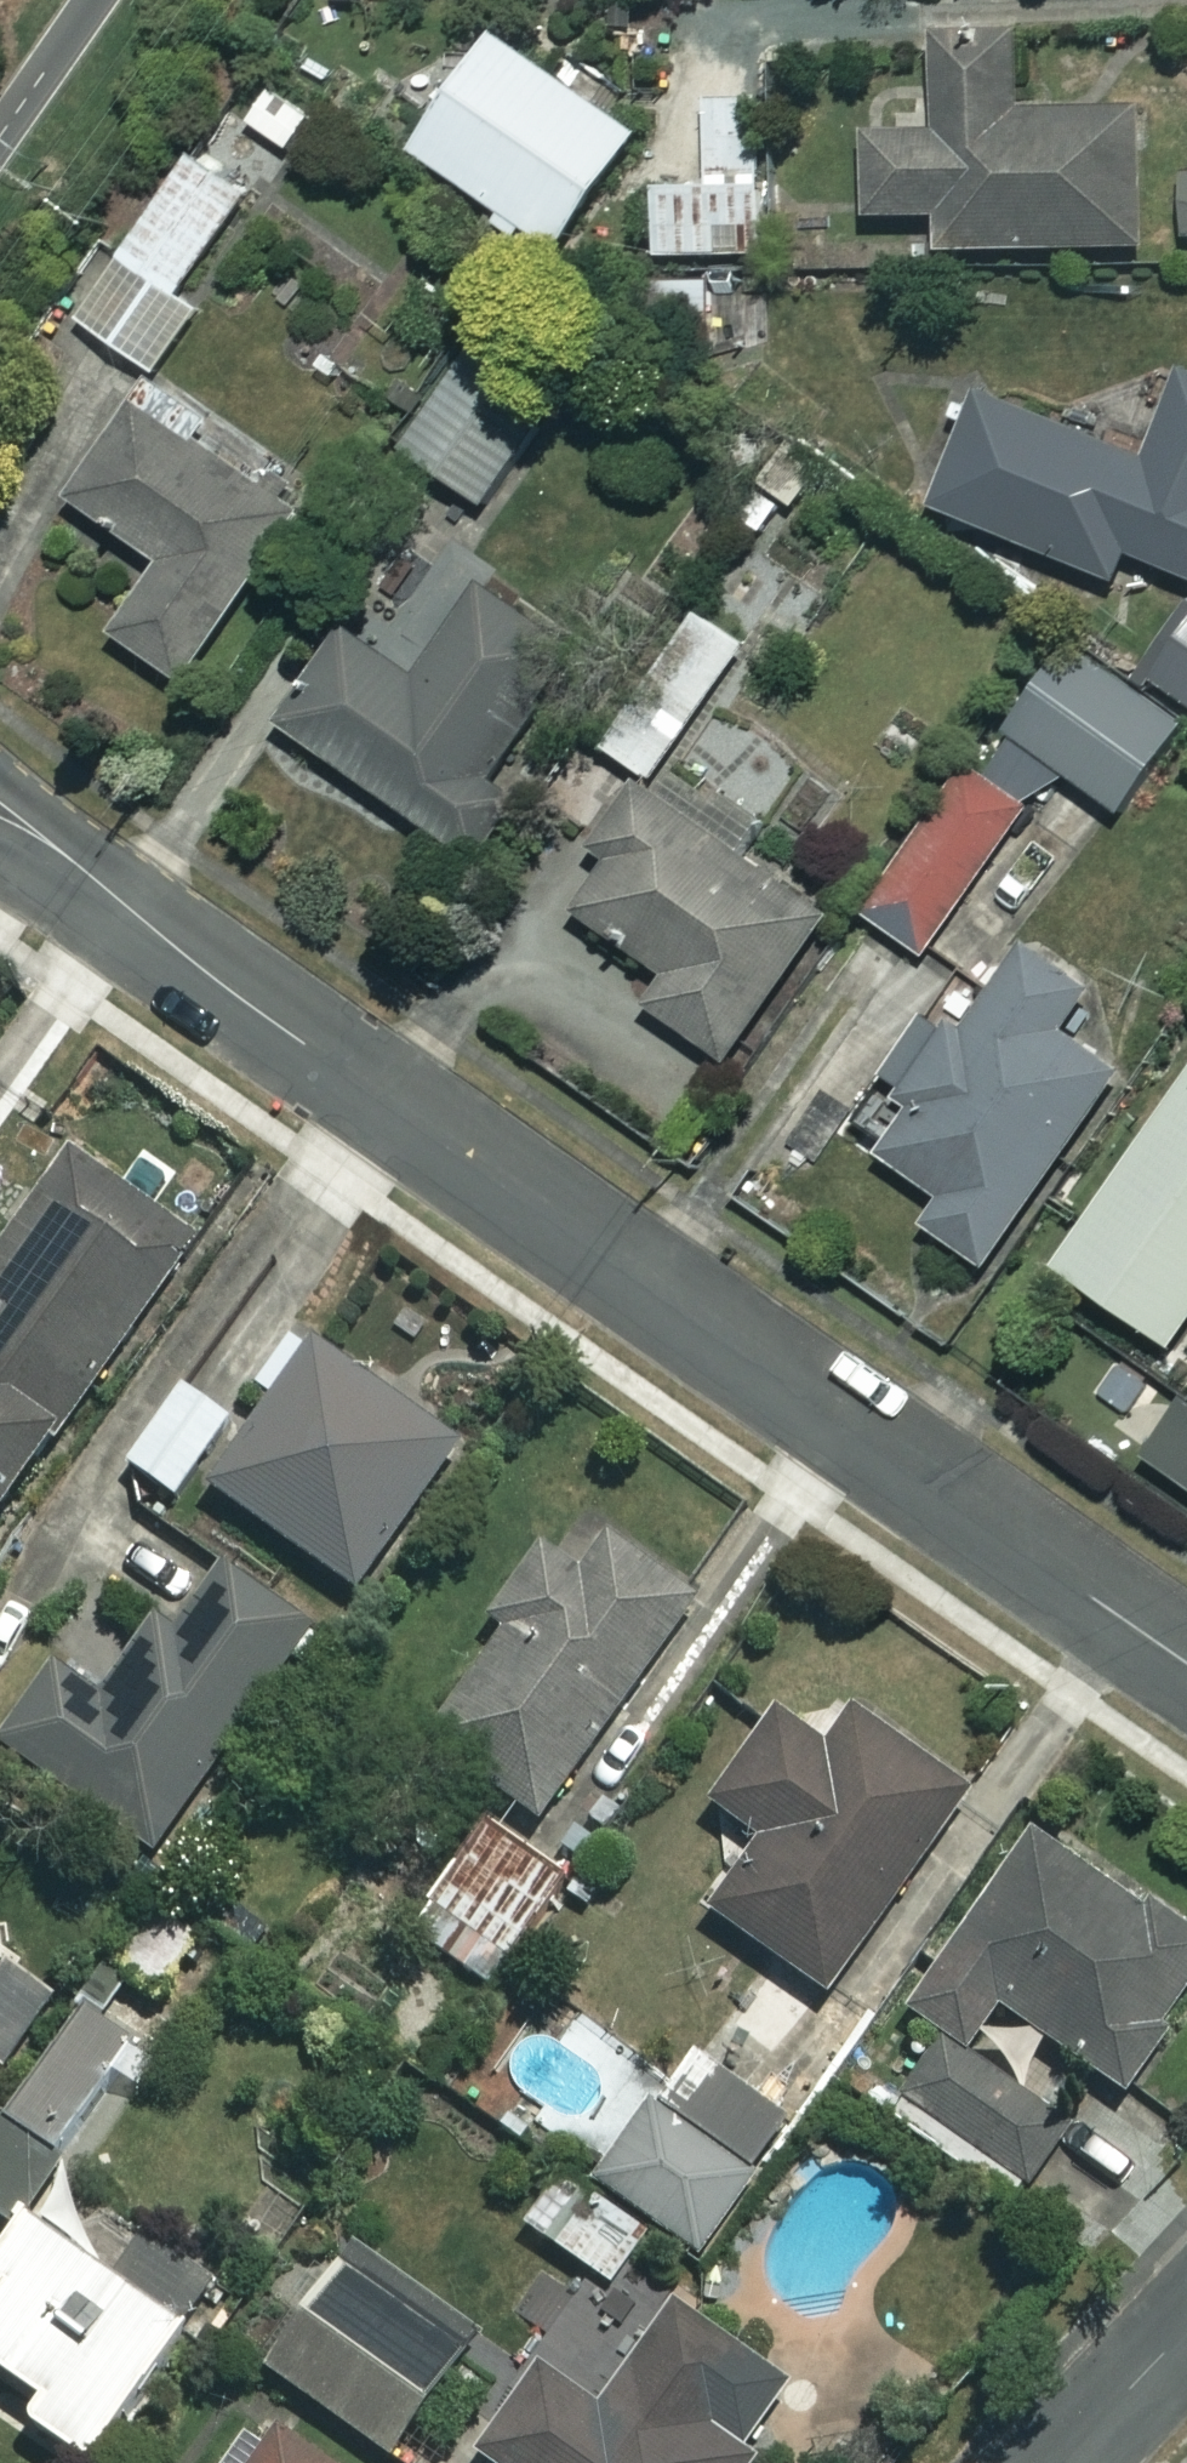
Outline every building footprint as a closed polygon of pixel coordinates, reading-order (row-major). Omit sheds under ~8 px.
[(628,132),(484,34),(405,151),(549,249),(628,132)] [(1011,108),(1011,38),(927,38),(927,136),(861,136),(862,216),(934,216),(934,247),(1143,247),(1143,108),(1011,108)] [(265,80),(236,119),(284,156),(314,116),(265,80)] [(636,111),(636,172),(647,172),(647,258),(763,258),(763,91),(700,91),(700,111),(636,111)] [(243,191),(185,153),(74,322),(151,374),(195,307),(175,294),(243,191)] [(816,412),(743,346),(745,280),(643,277),(640,391),(741,493),(816,412)] [(548,411),(464,353),(397,448),(480,507),(548,411)] [(1177,374),(1140,461),(978,394),(931,509),(1108,583),(1121,554),(1186,581),(1186,378),(1177,374)] [(295,519),(134,406),(67,501),(155,562),(106,633),(179,684),(295,519)] [(571,656),(477,590),(414,680),(347,632),(280,728),(457,851),(503,785),(488,774),(571,656)] [(738,643),(683,606),(592,742),(647,779),(738,643)] [(1174,722),(1060,640),(997,727),(1111,809),(1174,722)] [(1027,811),(967,769),(863,915),(923,958),(1027,811)] [(738,829),(660,776),(569,912),(666,977),(646,1007),(723,1059),(822,913),(725,848),(738,829)] [(1085,984),(1013,935),(866,1147),(937,1196),(917,1224),(978,1266),(1113,1071),(1054,1029),(1085,984)] [(1051,1269),(1163,1347),(1186,1313),(1186,1072),(1051,1269)] [(78,1145),(0,1250),(0,1500),(198,1234),(78,1145)] [(456,1435),(310,1336),(210,1484),(356,1583),(456,1435)] [(1168,1360),(1134,1452),(1186,1490),(1186,1358),(1168,1360)] [(231,1417),(182,1381),(126,1458),(175,1494),(231,1417)] [(692,1592),(606,1532),(579,1569),(543,1544),(496,1611),(508,1619),(427,1735),(538,1812),(692,1592)] [(313,1621),(223,1557),(175,1624),(160,1613),(102,1694),(56,1660),(1,1736),(153,1845),(313,1621)] [(830,1746),(779,1710),(715,1802),(760,1833),(708,1907),(827,1990),(967,1789),(854,1710),(830,1746)] [(561,1880),(485,1824),(410,1925),(487,1981),(561,1880)] [(936,2025),(883,2102),(1019,2194),(1071,2117),(964,2045),(995,1999),(1123,2086),(1186,1991),(1186,1934),(1028,1826),(906,2005),(936,2025)] [(200,1935),(156,1903),(117,1958),(162,1990),(200,1935)] [(0,1944),(0,2058),(56,1990),(0,1944)] [(82,1999),(0,2113),(0,2213),(7,2218),(136,2039),(82,1999)] [(789,2120),(687,2049),(594,2182),(696,2254),(789,2120)] [(640,2224),(562,2170),(525,2223),(604,2277),(640,2224)] [(22,2210),(0,2241),(0,2272),(1,2273),(0,2275),(0,2404),(85,2462),(86,2462),(184,2322),(22,2210)] [(464,2345),(336,2254),(262,2359),(390,2449),(464,2345)] [(674,2296),(601,2400),(544,2361),(481,2452),(497,2462),(752,2462),(756,2457),(703,2420),(752,2350),(674,2296)] [(275,2409),(237,2462),(352,2462),(275,2409)]
